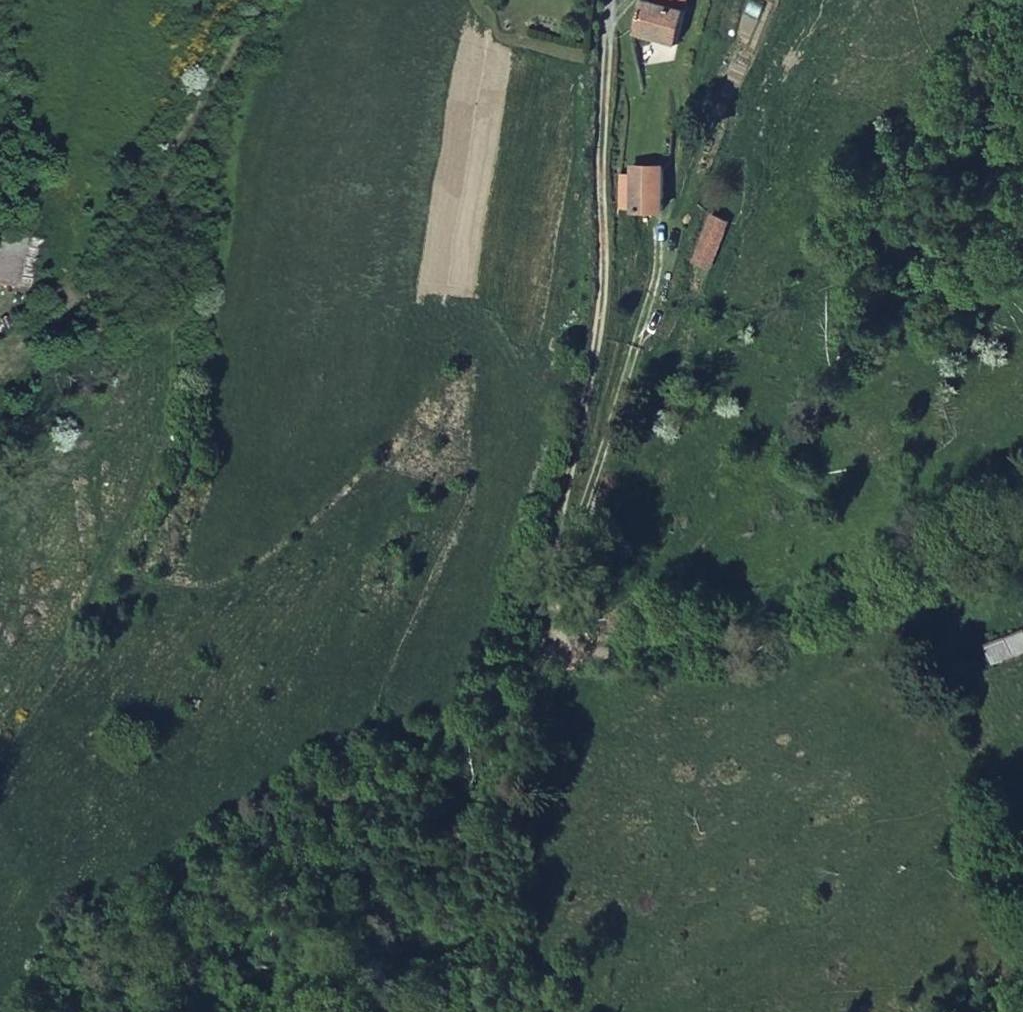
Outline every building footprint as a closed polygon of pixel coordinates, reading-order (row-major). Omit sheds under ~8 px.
[(668,40),(677,42),(685,0),(658,0),(657,1),(653,0),(639,0),(633,30),(668,40)] [(661,211),(662,165),(631,165),(631,211),(661,211)] [(40,195),(8,193),(3,246),(36,248),(40,195)]
